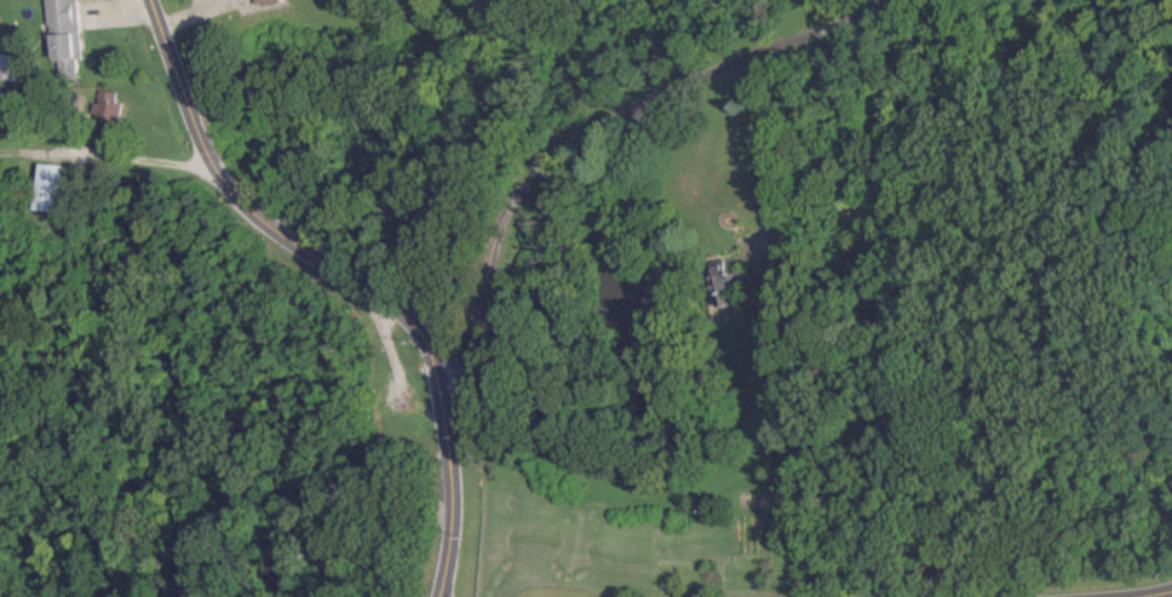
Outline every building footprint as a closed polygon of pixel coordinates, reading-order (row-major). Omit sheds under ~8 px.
[(80,0),(49,0),(52,75),(79,74),(78,59),(83,59),(80,0)] [(23,79),(22,52),(0,53),(0,79),(23,79)] [(118,101),(120,91),(100,87),(95,119),(122,123),(126,102),(118,101)] [(66,210),(67,164),(41,163),(40,208),(66,210)] [(704,266),(716,307),(737,301),(729,272),(724,273),(721,261),(704,266)]
